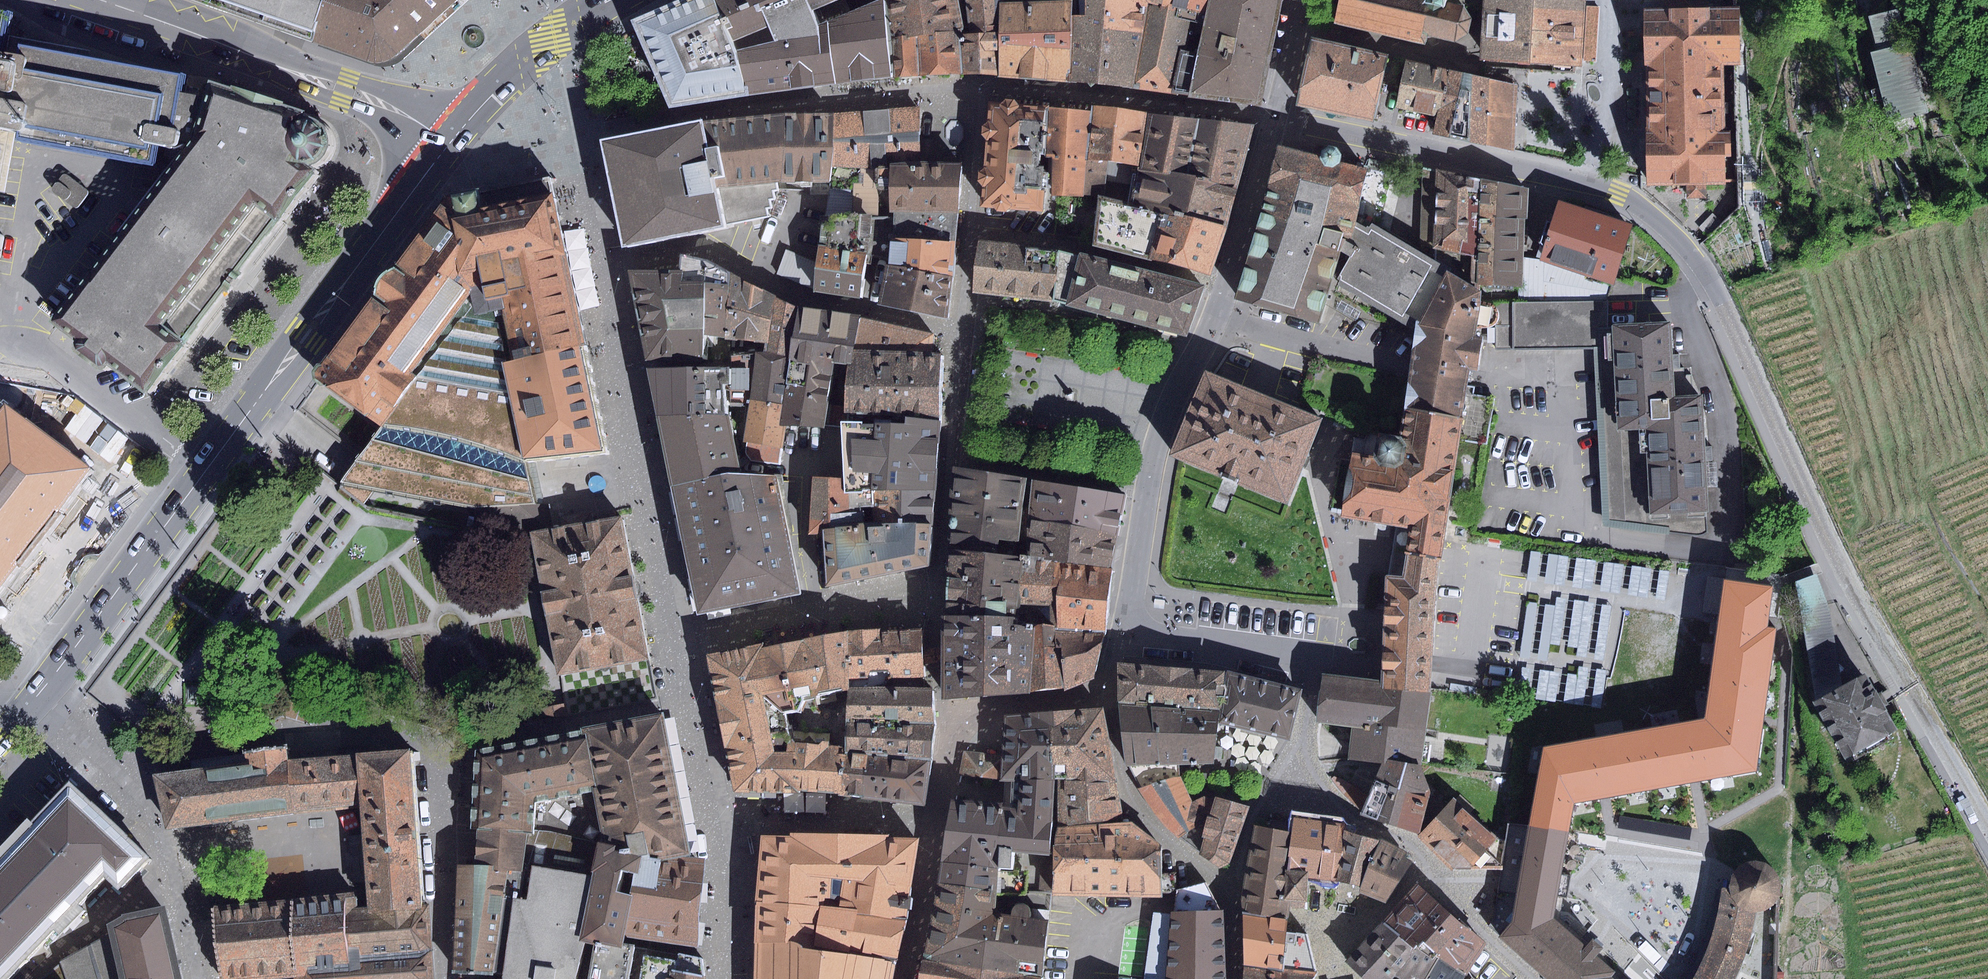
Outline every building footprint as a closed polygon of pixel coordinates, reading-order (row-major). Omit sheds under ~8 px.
[(208,3),(257,19),(309,37),(322,0),(209,0),(208,3)] [(371,59),(379,59),(385,58),(393,56),(419,32),(389,1),(390,0),(322,0),(309,37),(357,54),(371,59)] [(389,1),(419,32),(453,0),(390,0),(389,1)] [(715,0),(682,0),(632,22),(668,109),(745,94),(734,50),(715,0)] [(810,11),(836,0),(715,0),(734,50),(745,94),(848,82),(892,78),(885,0),(881,0),(840,15),(815,24),(810,11)] [(958,0),(885,0),(892,78),(961,73),(960,34),(964,34),(958,0)] [(969,33),(964,34),(960,34),(961,73),(998,74),(1000,3),(1000,0),(965,0),(969,33)] [(998,74),(998,78),(1069,82),(1072,17),(1073,0),(1000,3),(998,74)] [(1072,17),(1069,82),(1133,89),(1147,0),(1085,0),(1086,17),(1072,17)] [(1273,31),(1278,0),(1147,0),(1133,89),(1189,97),(1204,14),(1273,31)] [(1335,22),(1425,45),(1428,35),(1454,41),(1468,33),(1472,18),(1464,5),(1485,8),(1485,0),(1340,0),(1335,22)] [(1482,60),(1583,66),(1586,1),(1578,0),(1576,0),(1485,0),(1485,8),(1482,60)] [(1645,10),(1647,183),(1687,182),(1706,182),(1736,182),(1736,139),(1726,139),(1725,61),(1740,61),(1739,8),(1645,10)] [(1872,53),(1888,123),(1929,113),(1912,41),(1907,42),(1900,10),(1872,17),(1880,51),(1872,53)] [(1189,97),(1261,106),(1273,31),(1204,14),(1189,97)] [(1400,59),(1314,40),(1301,104),(1373,120),(1382,82),(1395,85),(1400,59)] [(2,131),(14,133),(13,141),(152,165),(155,145),(166,147),(165,155),(176,157),(193,135),(200,98),(175,94),(178,76),(55,53),(19,46),(17,55),(0,52),(0,144),(2,131)] [(1437,116),(1449,70),(1404,60),(1395,107),(1437,116)] [(1490,80),(1449,70),(1437,116),(1432,133),(1486,145),(1490,80)] [(327,143),(327,138),(327,133),(325,128),(323,124),(319,121),(314,118),(307,117),(301,118),(304,111),(254,94),(208,79),(200,98),(193,135),(176,157),(49,321),(76,340),(74,343),(75,349),(84,358),(95,366),(101,364),(104,362),(143,393),(184,342),(182,341),(228,279),(261,237),(274,218),(312,171),(303,165),(308,164),(312,163),(317,160),(322,156),(324,154),(326,149),(327,143)] [(1518,85),(1490,80),(1486,145),(1515,152),(1518,85)] [(1009,209),(1041,212),(1044,189),(1041,188),(1043,166),(1040,166),(1041,163),(1039,163),(1039,153),(1045,154),(1049,107),(1017,104),(1014,100),(1005,99),(1001,103),(989,102),(987,122),(981,125),(981,134),(985,140),(983,168),(979,171),(978,181),(982,186),(980,207),(994,208),(997,211),(1005,211),(1009,209)] [(920,106),(833,113),(833,148),(831,166),(830,183),(827,216),(873,216),(878,216),(879,190),(878,165),(918,163),(920,106)] [(1092,106),(1091,111),(1085,160),(1109,163),(1143,169),(1148,113),(1092,106)] [(1051,195),(1084,196),(1105,195),(1107,180),(1109,163),(1085,160),(1091,111),(1049,107),(1045,154),(1045,158),(1051,157),(1051,195)] [(833,113),(786,114),(778,181),(830,183),(831,166),(833,148),(833,113)] [(1228,226),(1255,125),(1148,113),(1143,169),(1109,163),(1107,180),(1130,183),(1126,205),(1180,217),(1181,214),(1228,226)] [(714,187),(778,181),(786,114),(701,122),(714,187)] [(700,120),(600,138),(622,247),(722,227),(768,217),(766,208),(770,207),(769,199),(774,199),(773,190),(779,189),(778,181),(714,187),(701,122),(700,120)] [(1321,150),(1320,156),(1287,148),(1279,146),(1260,214),(1344,233),(1353,235),(1355,222),(1366,167),(1340,161),(1342,155),(1337,148),(1329,145),(1321,150)] [(894,212),(958,212),(962,164),(921,163),(918,163),(878,165),(879,190),(889,190),(889,212),(894,212)] [(1473,274),(1479,179),(1424,168),(1420,244),(1437,247),(1436,261),(1449,269),(1473,274)] [(67,174),(61,176),(52,188),(52,191),(73,208),(77,207),(87,194),(87,190),(67,174)] [(511,360),(581,345),(550,176),(475,190),(453,194),(441,202),(313,378),(380,426),(469,289),(472,313),(500,308),(511,360)] [(1473,284),(1523,287),(1524,257),(1529,188),(1479,179),(1473,274),(1473,284)] [(1706,182),(1687,182),(1687,197),(1706,197),(1706,182)] [(1157,259),(1211,274),(1228,226),(1181,214),(1180,217),(1126,205),(1098,197),(1092,244),(1149,258),(1157,259)] [(1614,284),(1632,224),(1560,201),(1551,223),(1547,221),(1540,243),(1545,247),(1541,258),(1611,283),(1614,284)] [(958,212),(894,212),(893,216),(891,237),(955,242),(958,212)] [(1344,233),(1260,214),(1235,295),(1318,323),(1339,250),(1344,233)] [(813,292),(858,298),(866,254),(873,216),(827,216),(822,216),(816,262),(813,288),(813,292)] [(878,216),(873,216),(866,254),(889,258),(891,237),(893,216),(878,216)] [(1344,233),(1339,250),(1351,257),(1338,278),(1415,325),(1448,271),(1449,269),(1436,261),(1372,222),(1368,230),(1355,222),(1353,235),(1344,233)] [(889,258),(889,263),(953,275),(955,242),(891,237),(889,258)] [(973,292),(1053,300),(1067,304),(1079,255),(1061,250),(978,241),(973,292)] [(777,273),(813,288),(816,262),(786,249),(777,273)] [(1067,304),(1066,306),(1186,336),(1203,286),(1079,252),(1079,255),(1067,304)] [(704,282),(703,335),(725,337),(730,274),(730,273),(707,260),(677,253),(678,271),(678,282),(704,282)] [(1522,303),(1607,301),(1611,285),(1542,263),(1524,257),(1523,287),(1522,303)] [(877,305),(948,319),(953,275),(889,263),(886,262),(877,305)] [(629,271),(645,359),(702,359),(703,335),(704,282),(678,282),(678,271),(629,271)] [(1405,409),(1463,419),(1459,440),(1486,445),(1495,399),(1473,395),(1475,386),(1468,386),(1470,370),(1478,370),(1486,340),(1477,339),(1478,329),(1487,329),(1490,328),(1493,327),(1495,325),(1497,323),(1498,321),(1498,318),(1498,315),(1498,312),(1498,310),(1497,308),(1495,306),(1494,305),(1481,301),(1481,291),(1448,271),(1415,325),(1405,409)] [(773,295),(730,274),(725,337),(766,343),(773,295)] [(469,289),(380,426),(340,482),(366,510),(473,533),(475,507),(534,504),(523,459),(501,361),(511,360),(500,308),(472,313),(469,289)] [(797,308),(773,295),(766,343),(765,353),(790,356),(797,308)] [(1341,301),(1336,309),(1356,321),(1361,313),(1341,301)] [(1598,323),(1608,322),(1607,301),(1522,303),(1514,303),(1515,348),(1599,343),(1598,328),(1598,323)] [(1515,348),(1514,303),(1494,303),(1494,305),(1495,306),(1497,308),(1498,310),(1498,312),(1498,315),(1498,318),(1498,321),(1497,323),(1495,325),(1495,349),(1515,348)] [(860,318),(797,308),(790,356),(782,405),(778,425),(786,426),(823,428),(824,424),(841,426),(841,422),(849,421),(849,414),(843,414),(843,406),(827,405),(833,362),(846,364),(853,364),(853,350),(860,318)] [(934,333),(860,318),(853,350),(932,353),(934,333)] [(1599,343),(1610,520),(1674,531),(1688,533),(1698,534),(1703,532),(1707,529),(1708,522),(1708,513),(1702,396),(1675,397),(1671,322),(1612,325),(1612,334),(1609,334),(1609,327),(1598,328),(1599,343)] [(581,345),(511,360),(501,361),(523,459),(604,452),(581,345)] [(941,353),(932,353),(853,350),(853,364),(846,364),(843,406),(843,414),(849,414),(905,417),(940,421),(941,353)] [(765,353),(730,354),(731,367),(729,367),(729,384),(722,385),(725,399),(748,400),(782,405),(790,356),(765,353)] [(646,368),(657,414),(729,414),(725,399),(722,385),(729,384),(729,367),(646,368)] [(1287,504),(1302,467),(1322,419),(1242,386),(1215,374),(1204,370),(1168,456),(1179,461),(1287,504)] [(5,405),(15,412),(25,398),(18,393),(0,379),(0,411),(5,405)] [(748,400),(742,441),(747,441),(746,445),(746,449),(746,452),(747,455),(748,458),(750,460),(753,461),(779,464),(786,426),(778,425),(782,405),(748,400)] [(39,539),(92,470),(15,412),(5,405),(0,411),(0,591),(39,539)] [(1405,552),(1440,558),(1459,440),(1463,419),(1405,409),(1400,436),(1377,432),(1373,457),(1350,454),(1340,516),(1397,525),(1386,576),(1402,578),(1405,552)] [(657,414),(672,486),(727,472),(742,473),(729,414),(657,414)] [(874,424),(872,492),(936,490),(940,421),(905,417),(905,424),(891,423),(891,420),(874,419),(874,424)] [(872,492),(874,424),(862,424),(862,421),(849,421),(841,422),(841,426),(844,478),(844,492),(872,492)] [(1715,463),(1708,463),(1709,487),(1716,486),(1715,463)] [(1031,479),(953,466),(944,614),(1016,617),(1020,555),(1025,553),(1028,519),(1031,479)] [(696,615),(800,594),(776,476),(742,473),(727,472),(672,486),(696,615)] [(844,492),(844,478),(812,476),(808,534),(821,534),(821,528),(863,523),(862,506),(872,506),(872,492),(844,492)] [(1126,495),(1031,479),(1028,519),(1118,534),(1126,495)] [(936,490),(872,492),(872,506),(872,523),(933,524),(936,490)] [(531,535),(552,531),(547,504),(534,504),(475,507),(473,533),(531,535)] [(531,535),(558,677),(649,659),(621,518),(591,524),(589,512),(559,518),(561,529),(552,531),(531,535)] [(1118,534),(1028,519),(1025,553),(1113,566),(1118,534)] [(821,534),(826,587),(930,566),(933,524),(872,523),(866,523),(863,523),(821,528),(821,534)] [(1380,689),(1431,692),(1440,558),(1405,552),(1402,578),(1386,576),(1381,682),(1380,689)] [(1106,630),(1112,569),(1020,555),(1016,617),(1016,621),(1035,623),(1060,625),(1106,630)] [(1631,578),(1673,582),(1674,566),(1632,562),(1631,578)] [(1815,574),(1795,583),(1815,702),(1842,686),(1830,611),(1815,574)] [(1574,804),(1756,771),(1776,628),(1768,627),(1774,587),(1723,580),(1704,717),(1543,748),(1528,825),(1570,831),(1574,804)] [(944,614),(946,698),(1030,692),(1035,623),(1016,621),(1016,617),(944,614)] [(1064,688),(1060,625),(1035,623),(1030,692),(1064,688)] [(1064,688),(1065,690),(1095,677),(1106,630),(1060,625),(1064,688)] [(769,644),(708,656),(716,690),(738,794),(832,800),(851,801),(856,757),(839,754),(840,751),(801,748),(795,720),(812,718),(815,709),(815,703),(858,695),(850,631),(822,638),(770,650),(769,644)] [(925,631),(850,631),(858,695),(926,688),(925,631)] [(1117,702),(1213,708),(1214,695),(1216,670),(1117,662),(1117,702)] [(1227,672),(1216,670),(1214,695),(1224,696),(1227,672)] [(1300,689),(1227,672),(1224,696),(1222,708),(1220,725),(1288,741),(1300,689)] [(1386,759),(1421,765),(1431,692),(1380,689),(1381,682),(1323,674),(1318,723),(1353,727),(1348,759),(1384,763),(1386,759)] [(1815,702),(1812,703),(1845,760),(1889,735),(1883,725),(1893,719),(1872,683),(1862,689),(1856,678),(1842,686),(1815,702)] [(858,729),(937,728),(937,689),(926,688),(858,695),(858,729)] [(291,689),(282,716),(312,726),(316,713),(320,699),(291,689)] [(1220,725),(1222,708),(1213,708),(1117,702),(1127,766),(1130,766),(1143,788),(1180,777),(1179,765),(1213,764),(1220,725)] [(1103,708),(1054,712),(1057,779),(1116,780),(1103,708)] [(1054,712),(1004,715),(1003,754),(1003,781),(1055,779),(1057,779),(1054,712)] [(580,728),(581,730),(583,740),(586,739),(596,787),(592,788),(600,832),(598,842),(691,859),(663,713),(580,728)] [(856,757),(934,762),(937,728),(858,729),(856,757)] [(596,787),(586,739),(583,740),(581,730),(475,750),(470,829),(476,829),(533,834),(534,829),(598,842),(600,832),(592,788),(596,787)] [(294,814),(288,761),(286,749),(249,753),(250,764),(152,774),(166,829),(294,814)] [(355,756),(359,807),(367,909),(367,917),(427,912),(414,751),(355,756)] [(964,751),(959,775),(1003,781),(1003,754),(964,751)] [(359,807),(355,756),(288,761),(294,814),(359,807)] [(856,757),(851,801),(927,803),(934,762),(856,757)] [(1419,834),(1431,792),(1421,765),(1386,759),(1384,763),(1375,780),(1360,815),(1419,834)] [(940,859),(999,868),(1010,868),(1012,851),(1050,855),(1055,779),(1003,781),(959,775),(946,825),(940,859)] [(1143,788),(1139,790),(1166,827),(1179,839),(1220,868),(1230,862),(1250,807),(1214,796),(1213,798),(1204,796),(1192,801),(1180,777),(1143,788)] [(1131,823),(1116,780),(1057,779),(1055,827),(1131,823)] [(105,874),(118,887),(146,857),(67,784),(31,823),(0,856),(0,978),(7,978),(105,874)] [(1505,840),(1498,839),(1454,798),(1419,835),(1456,870),(1502,870),(1505,840)] [(31,823),(25,818),(0,844),(0,856),(31,823)] [(1291,832),(1285,866),(1308,873),(1337,880),(1343,830),(1344,824),(1294,818),(1291,832)] [(1556,919),(1560,886),(1570,831),(1528,825),(1507,822),(1505,840),(1502,870),(1500,880),(1492,926),(1501,934),(1498,937),(1547,978),(1610,978),(1611,977),(1616,972),(1597,956),(1604,949),(1592,939),(1586,946),(1556,919)] [(1161,845),(1131,823),(1055,827),(1053,855),(1053,871),(1051,891),(1051,896),(1161,898),(1161,845)] [(1242,901),(1243,914),(1287,919),(1287,911),(1288,902),(1306,903),(1308,873),(1285,866),(1291,832),(1255,824),(1242,901)] [(533,834),(476,829),(474,865),(458,866),(452,974),(501,975),(512,899),(527,900),(531,866),(548,868),(592,876),(598,842),(534,829),(533,834)] [(1380,839),(1343,830),(1337,880),(1360,885),(1380,839)] [(754,947),(896,962),(921,837),(757,833),(754,947)] [(1417,858),(1380,839),(1360,885),(1358,891),(1386,904),(1417,858)] [(625,936),(698,947),(705,861),(691,859),(598,842),(592,876),(579,942),(586,943),(589,943),(592,944),(623,948),(624,943),(624,941),(625,936)] [(940,859),(936,882),(996,891),(999,870),(999,868),(940,859)] [(1732,887),(1734,895),(1738,902),(1744,907),(1751,910),(1759,910),(1767,907),(1773,902),(1777,896),(1779,888),(1778,881),(1775,874),(1770,869),(1764,865),(1756,864),(1749,864),(1742,867),(1737,873),(1733,880),(1732,887)] [(531,866),(527,900),(512,899),(501,975),(501,978),(578,978),(586,943),(579,942),(592,876),(548,868),(531,866)] [(1039,890),(1051,891),(1053,871),(1040,870),(1039,890)] [(1484,938),(1420,881),(1393,911),(1439,957),(1443,951),(1467,975),(1484,938)] [(1030,920),(1030,913),(1029,908),(1025,904),(1020,903),(1014,906),(1010,910),(1010,916),(992,913),(996,891),(936,882),(920,974),(954,978),(1041,978),(1050,923),(1030,920)] [(1732,887),(1721,890),(1717,915),(1712,935),(1705,956),(1694,978),(1736,978),(1744,956),(1752,937),(1757,918),(1759,910),(1751,910),(1744,907),(1738,902),(1734,895),(1732,887)] [(214,908),(219,978),(436,978),(436,976),(431,912),(427,912),(367,917),(367,909),(357,909),(356,898),(214,908)] [(165,905),(120,913),(120,916),(105,924),(108,934),(60,961),(66,978),(181,978),(165,905)] [(1154,911),(1144,978),(1227,978),(1224,910),(1154,911)] [(1393,911),(1346,953),(1374,978),(1390,978),(1403,974),(1409,978),(1426,978),(1439,957),(1393,911)] [(1243,914),(1244,966),(1279,969),(1313,972),(1306,935),(1285,933),(1287,919),(1243,914)] [(624,943),(623,948),(592,944),(587,978),(639,978),(644,955),(645,947),(624,943)] [(755,978),(892,978),(896,962),(754,947),(755,978)] [(1467,975),(1443,951),(1439,957),(1426,978),(1464,978),(1467,975)] [(644,955),(639,978),(706,978),(703,958),(678,954),(676,961),(644,955)] [(1313,972),(1279,969),(1244,966),(1242,978),(1310,978),(1313,972)]
